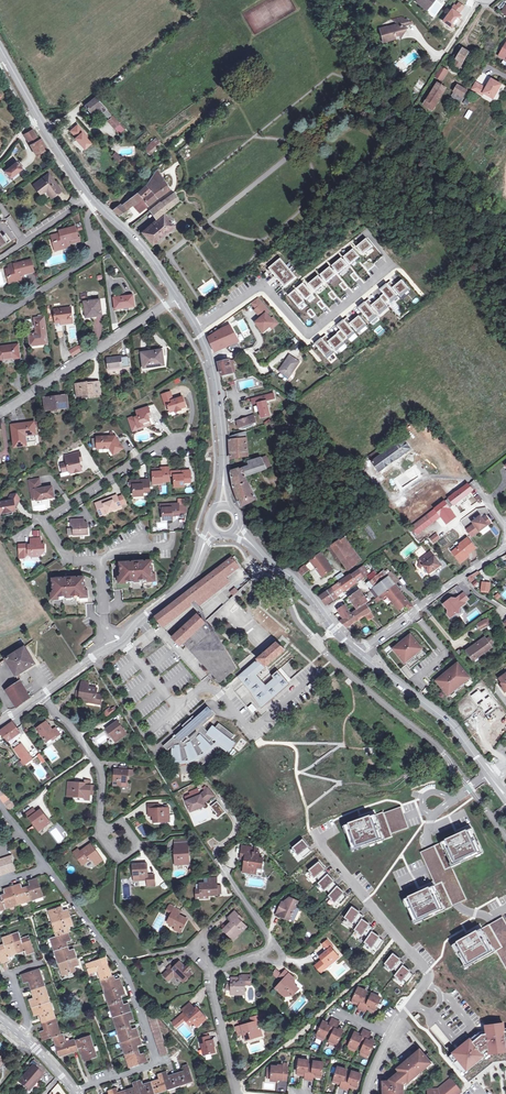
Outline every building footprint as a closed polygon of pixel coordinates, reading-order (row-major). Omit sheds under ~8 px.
[(383,38),(384,42),(389,40),(389,39),(393,38),(393,36),(398,35),(400,36),(401,34),(403,33),(402,32),(403,31),(401,29),(402,27),(401,26),(412,23),(401,16),(391,19),(397,24),(396,25),(396,24),(395,24),(394,24),(394,25),(394,26),(387,28),(386,26),(379,28),(381,34),(380,35),(381,38),(383,38)] [(455,59),(462,63),(468,53),(459,47),(452,57),(455,59)] [(462,63),(455,59),(452,64),(458,68),(462,63)] [(395,73),(392,70),(390,67),(389,69),(391,71),(395,76),(399,73),(397,71),(395,73)] [(444,75),(438,71),(435,76),(441,80),(444,75)] [(501,86),(491,81),(486,90),(476,84),(472,90),(482,96),(483,95),(493,100),(501,86)] [(433,90),(430,95),(438,100),(445,89),(437,83),(436,84),(433,90)] [(457,85),(451,95),(456,98),(458,94),(460,96),(461,96),(465,90),(457,85)] [(438,100),(430,95),(424,104),(432,109),(438,100)] [(96,97),(85,105),(87,107),(90,112),(97,106),(99,109),(98,110),(101,113),(101,112),(105,116),(108,114),(109,113),(96,97)] [(107,121),(113,128),(118,123),(112,117),(107,121)] [(43,154),(42,152),(47,149),(41,139),(39,140),(36,136),(33,138),(36,142),(30,145),(37,158),(43,154)] [(149,155),(161,143),(156,137),(143,148),(149,155)] [(174,150),(185,141),(181,137),(171,147),(174,150)] [(115,153),(111,157),(118,163),(125,162),(124,157),(120,157),(115,153)] [(10,177),(21,168),(17,162),(15,163),(13,161),(11,163),(13,165),(6,171),(10,177)] [(150,187),(162,179),(156,169),(146,183),(150,187)] [(45,190),(46,191),(51,198),(61,191),(48,174),(39,181),(40,183),(36,186),(41,193),(45,190)] [(162,179),(150,187),(149,188),(145,184),(120,207),(118,205),(113,209),(119,215),(133,204),(139,211),(168,188),(162,179)] [(40,183),(39,181),(34,185),(41,195),(46,191),(45,190),(41,193),(36,186),(40,183)] [(167,200),(161,204),(159,202),(152,208),(159,217),(142,232),(152,243),(173,225),(162,212),(178,199),(174,194),(167,200)] [(69,241),(78,238),(75,227),(60,231),(61,234),(53,236),(54,243),(57,243),(59,250),(64,248),(64,249),(70,247),(70,245),(69,241)] [(9,241),(5,234),(2,236),(0,232),(0,247),(9,241)] [(367,240),(358,248),(364,255),(373,248),(367,240)] [(354,250),(344,258),(351,266),(360,258),(354,250)] [(281,259),(269,269),(285,288),(297,279),(281,259)] [(11,278),(13,283),(17,282),(18,283),(25,281),(23,274),(34,271),(31,260),(14,264),(14,263),(8,265),(9,270),(6,270),(8,278),(11,278)] [(342,260),(333,267),(339,275),(348,267),(342,260)] [(370,260),(363,266),(369,272),(375,266),(370,260)] [(331,268),(322,276),(328,284),(337,276),(331,268)] [(354,273),(351,275),(356,281),(359,279),(354,273)] [(319,277),(309,285),(316,292),(325,285),(319,277)] [(391,282),(387,285),(394,292),(395,291),(393,289),(396,287),(391,282)] [(396,287),(393,289),(395,291),(401,297),(409,290),(402,282),(396,287)] [(303,285),(298,289),(306,300),(312,295),(303,285)] [(387,285),(381,290),(384,294),(390,301),(391,302),(398,297),(394,292),(387,285)] [(332,291),(329,294),(334,300),(337,297),(332,291)] [(296,292),(290,297),(298,307),(304,303),(296,292)] [(380,298),(381,299),(386,305),(390,301),(384,294),(380,298)] [(133,296),(113,299),(115,309),(123,308),(123,307),(134,306),(133,296)] [(251,303),(256,308),(263,303),(258,297),(251,303)] [(374,306),(373,307),(374,308),(380,315),(388,307),(386,305),(381,299),(374,306)] [(100,300),(84,303),(86,317),(95,315),(95,317),(101,316),(100,300)] [(369,300),(366,303),(372,310),(374,308),(373,307),(374,306),(369,300)] [(261,313),(264,316),(256,323),(264,333),(274,323),(266,314),(270,311),(263,303),(255,310),(259,314),(261,313)] [(366,303),(359,309),(370,322),(377,316),(372,310),(366,303)] [(70,308),(54,310),(56,324),(60,323),(61,323),(60,322),(72,320),(70,308)] [(311,310),(308,312),(312,318),(316,316),(311,310)] [(352,323),(351,325),(358,333),(367,326),(360,317),(352,323)] [(44,318),(35,319),(37,334),(29,335),(31,346),(47,344),(44,318)] [(348,318),(344,321),(349,328),(352,326),(351,325),(352,323),(348,318)] [(337,327),(341,331),(347,339),(348,339),(355,334),(349,328),(344,321),(337,327)] [(208,338),(214,352),(239,341),(230,325),(222,329),(214,334),(208,338)] [(76,326),(68,327),(69,343),(78,343),(76,326)] [(276,336),(280,340),(289,332),(285,328),(276,336)] [(341,331),(337,334),(338,335),(343,342),(347,339),(341,331)] [(330,341),(329,342),(336,351),(345,344),(343,342),(338,335),(330,341)] [(326,336),(323,339),(330,348),(332,347),(329,342),(330,341),(326,336)] [(323,339),(315,345),(327,358),(333,353),(330,348),(323,339)] [(294,348),(297,351),(302,347),(299,343),(294,348)] [(19,358),(17,345),(0,347),(0,361),(19,358)] [(79,345),(69,351),(72,358),(83,352),(79,345)] [(143,369),(164,366),(162,351),(142,353),(143,369)] [(279,371),(289,378),(299,362),(289,355),(279,371)] [(123,368),(130,367),(129,357),(122,359),(121,357),(106,359),(108,370),(123,368)] [(229,363),(231,363),(230,360),(222,362),(218,363),(220,371),(221,376),(232,373),(231,372),(229,363)] [(87,383),(75,384),(77,397),(88,395),(89,397),(94,397),(94,396),(100,395),(99,388),(97,388),(97,383),(92,383),(93,385),(87,386),(87,383)] [(175,411),(177,412),(186,407),(182,397),(173,400),(170,392),(162,395),(166,406),(168,406),(170,412),(175,410),(175,411)] [(273,392),(251,398),(252,402),(257,401),(257,403),(261,417),(270,415),(266,401),(275,399),(273,392)] [(47,407),(47,410),(68,407),(66,397),(44,400),(45,407),(47,407)] [(148,418),(152,417),(148,407),(136,411),(138,416),(138,417),(133,419),(131,423),(133,427),(136,429),(142,427),(143,426),(142,424),(149,421),(148,418)] [(250,427),(249,425),(256,422),(253,415),(237,421),(240,429),(243,427),(243,429),(250,427)] [(138,416),(129,419),(133,431),(154,424),(152,417),(148,418),(149,421),(142,424),(143,426),(142,427),(136,429),(133,427),(131,423),(133,419),(138,417),(138,416)] [(33,424),(12,426),(14,447),(26,445),(24,435),(35,433),(33,424)] [(116,441),(116,436),(110,436),(97,437),(97,449),(109,449),(113,455),(123,449),(119,442),(117,443),(116,441)] [(246,438),(229,440),(230,457),(248,454),(246,438)] [(403,439),(384,453),(380,448),(368,456),(373,462),(379,471),(410,449),(403,440),(403,439)] [(132,458),(139,455),(136,448),(129,452),(132,458)] [(69,471),(69,472),(75,471),(75,473),(80,471),(82,469),(80,462),(82,461),(80,452),(69,455),(70,457),(65,458),(67,463),(61,465),(63,472),(69,471)] [(261,457),(266,468),(271,466),(266,455),(265,456),(261,457)] [(266,468),(261,457),(248,461),(250,466),(231,472),(233,487),(241,507),(256,499),(244,476),(266,468)] [(169,468),(161,468),(161,469),(158,469),(159,472),(153,473),(154,484),(163,483),(163,480),(162,477),(169,476),(169,468)] [(190,471),(173,472),(173,476),(174,487),(184,486),(184,483),(184,480),(191,480),(190,471)] [(29,481),(31,492),(35,491),(37,499),(37,501),(54,498),(52,487),(44,488),(44,486),(41,487),(39,479),(29,481)] [(149,480),(133,481),(134,487),(134,496),(143,496),(143,492),(143,489),(150,489),(149,480)] [(435,509),(440,515),(449,508),(469,492),(477,501),(480,498),(474,492),(473,490),(472,490),(467,484),(456,493),(456,492),(435,509)] [(0,503),(0,514),(3,514),(7,513),(12,515),(14,512),(16,511),(15,506),(16,507),(18,503),(13,494),(11,495),(8,502),(0,503)] [(116,495),(95,504),(99,513),(106,510),(107,513),(121,508),(120,505),(117,498),(116,495)] [(406,498),(404,495),(394,503),(397,507),(406,498)] [(179,504),(165,505),(165,508),(163,509),(163,520),(173,519),(172,516),(172,513),(179,513),(179,506),(179,504)] [(440,515),(443,519),(452,512),(449,508),(440,515)] [(452,512),(443,519),(446,524),(456,517),(452,512)] [(432,523),(426,515),(418,522),(410,528),(417,535),(425,529),(432,523)] [(482,519),(480,516),(472,522),(474,525),(470,527),(475,534),(491,523),(486,517),(482,519)] [(88,534),(87,523),(84,523),(84,519),(71,520),(71,525),(73,524),(74,535),(88,534)] [(434,544),(441,539),(437,533),(429,539),(434,544)] [(335,552),(348,542),(344,536),(330,546),(335,552)] [(460,561),(476,546),(468,536),(460,543),(461,544),(452,551),(460,561)] [(24,545),(24,553),(29,553),(29,554),(31,557),(39,556),(41,554),(41,551),(44,550),(44,545),(41,545),(40,539),(31,539),(31,545),(29,545),(28,544),(24,545)] [(353,549),(348,542),(335,552),(340,559),(353,549)] [(360,560),(353,549),(340,559),(347,569),(360,560)] [(419,565),(420,567),(421,567),(423,566),(429,574),(441,565),(430,551),(420,559),(421,560),(420,561),(419,564),(419,565)] [(333,569),(320,553),(307,563),(312,569),(315,567),(322,577),(333,569)] [(238,567),(231,557),(218,567),(187,591),(194,600),(196,602),(199,606),(206,600),(201,595),(211,587),(212,588),(225,577),(226,578),(238,567)] [(134,565),(120,566),(122,584),(153,582),(152,564),(142,565),(139,565),(139,567),(134,568),(134,565)] [(302,576),(308,570),(304,565),(298,571),(302,576)] [(362,565),(350,574),(351,575),(356,582),(358,581),(361,579),(364,576),(368,573),(362,565)] [(389,577),(388,575),(384,570),(379,574),(367,584),(372,590),(389,577)] [(389,577),(396,584),(399,581),(392,572),(388,575),(389,577)] [(344,578),(340,573),(335,577),(338,582),(344,578)] [(356,582),(351,575),(339,583),(332,588),(328,591),(320,597),(325,604),(333,598),(337,595),(344,590),(356,582)] [(201,595),(206,600),(230,582),(226,578),(225,577),(212,588),(211,587),(201,595)] [(396,584),(389,577),(372,590),(371,591),(376,598),(385,592),(396,584)] [(66,581),(66,578),(63,579),(53,579),(54,598),(85,595),(84,578),(75,578),(71,578),(71,580),(66,581)] [(490,583),(482,582),(481,590),(489,591),(490,583)] [(409,609),(412,607),(409,603),(395,586),(386,593),(385,592),(375,600),(377,602),(386,596),(399,610),(406,606),(409,609)] [(235,588),(230,592),(234,597),(239,592),(235,588)] [(359,590),(350,597),(354,602),(358,608),(367,602),(363,596),(359,590)] [(194,600),(187,591),(184,594),(157,614),(154,616),(162,625),(173,616),(194,600)] [(463,594),(459,596),(465,603),(468,600),(463,594)] [(451,603),(449,601),(443,605),(448,612),(447,615),(451,619),(457,614),(457,611),(460,608),(465,605),(466,604),(465,603),(459,596),(459,597),(453,601),(451,603)] [(365,615),(371,611),(366,604),(351,614),(345,605),(339,610),(344,618),(344,619),(340,622),(346,628),(365,615)] [(374,616),(371,611),(365,615),(368,620),(374,616)] [(183,628),(172,638),(180,646),(183,643),(193,654),(202,649),(219,679),(236,669),(226,651),(207,630),(209,628),(205,624),(205,623),(198,615),(183,628)] [(155,618),(149,622),(156,631),(162,627),(155,618)] [(485,620),(478,624),(482,629),(488,625),(485,620)] [(400,644),(393,649),(404,663),(421,649),(410,635),(403,641),(400,644)] [(466,651),(472,659),(479,654),(480,655),(491,647),(485,639),(476,645),(475,644),(466,651)] [(276,642),(256,659),(266,667),(284,651),(276,642)] [(4,662),(7,660),(17,676),(18,678),(21,677),(19,674),(35,664),(24,648),(10,657),(7,652),(4,655),(6,659),(3,660),(4,662)] [(266,667),(256,659),(236,677),(260,706),(288,682),(276,670),(270,675),(273,678),(266,684),(256,675),(266,667)] [(437,681),(448,694),(453,690),(454,690),(463,682),(462,682),(468,677),(457,664),(447,672),(444,674),(437,681)] [(20,681),(7,690),(18,707),(31,697),(21,681),(20,681)] [(81,682),(80,692),(79,698),(87,699),(87,702),(100,704),(101,695),(96,693),(96,689),(88,687),(88,683),(81,682)] [(474,703),(478,699),(476,695),(477,694),(475,692),(469,696),(474,703)] [(247,708),(253,715),(257,711),(252,704),(247,708)] [(492,708),(484,716),(490,722),(489,723),(494,727),(502,718),(492,708)] [(114,712),(112,709),(109,712),(108,711),(104,714),(106,717),(114,712)] [(166,749),(171,752),(174,748),(175,749),(172,763),(186,761),(185,759),(188,759),(189,760),(201,755),(200,753),(203,752),(204,753),(214,744),(212,742),(214,739),(217,741),(229,751),(234,744),(230,741),(234,736),(219,724),(215,729),(212,727),(208,732),(201,728),(211,715),(203,709),(193,722),(194,722),(192,725),(188,722),(181,731),(184,733),(178,742),(178,743),(176,745),(171,741),(166,749)] [(117,721),(106,729),(116,742),(126,734),(117,721)] [(2,735),(4,737),(7,742),(19,732),(12,722),(0,731),(0,736),(2,735)] [(55,735),(56,737),(60,734),(55,728),(52,730),(46,722),(36,729),(45,742),(50,738),(55,735)] [(22,759),(28,754),(23,747),(21,745),(14,750),(21,759),(22,759)] [(42,764),(46,761),(41,753),(37,755),(42,764)] [(22,759),(21,759),(22,760),(25,764),(32,759),(28,754),(22,759)] [(127,774),(128,771),(114,770),(113,785),(126,787),(127,774)] [(90,786),(91,781),(85,781),(84,784),(68,783),(67,796),(83,797),(85,800),(90,800),(90,794),(93,794),(94,786),(90,786)] [(9,811),(16,806),(0,785),(0,799),(9,811)] [(204,803),(214,795),(208,789),(200,795),(198,789),(190,792),(191,795),(185,797),(187,801),(186,801),(191,812),(205,806),(204,803)] [(165,817),(169,817),(168,808),(159,808),(159,804),(148,805),(148,816),(153,815),(153,822),(165,822),(165,817)] [(221,805),(215,811),(221,817),(227,812),(221,805)] [(26,814),(36,827),(40,825),(42,828),(50,823),(40,810),(36,813),(33,809),(26,814)] [(383,812),(365,818),(364,816),(358,818),(359,821),(344,826),(353,851),(392,837),(383,812)] [(483,852),(471,828),(461,833),(460,830),(455,834),(455,836),(434,846),(445,869),(483,852)] [(302,839),(292,848),(298,856),(300,854),(303,858),(311,852),(305,845),(306,844),(302,839)] [(188,844),(174,844),(175,865),(184,865),(184,860),(188,860),(188,844)] [(102,860),(91,846),(85,850),(84,849),(79,852),(77,850),(73,852),(82,865),(89,860),(98,863),(102,860)] [(258,858),(259,853),(252,853),(252,848),(242,846),(241,856),(247,857),(247,860),(245,859),(245,860),(243,872),(248,873),(255,874),(255,870),(255,867),(261,868),(262,859),(258,858)] [(15,871),(11,859),(13,859),(12,855),(0,859),(0,875),(15,871)] [(327,874),(322,867),(323,866),(319,862),(308,870),(314,878),(316,877),(320,881),(317,884),(324,891),(326,889),(330,894),(328,896),(335,903),(336,901),(340,905),(347,897),(340,891),(341,890),(337,886),(331,879),(332,879),(327,874)] [(133,865),(134,876),(138,876),(138,880),(147,880),(148,886),(155,886),(154,875),(147,875),(146,864),(137,865),(134,865),(133,865)] [(0,909),(1,911),(9,908),(9,906),(26,900),(26,902),(34,900),(34,898),(43,895),(37,878),(28,881),(30,885),(31,887),(23,890),(22,888),(20,884),(12,887),(3,889),(5,893),(5,896),(0,898),(0,909)] [(166,882),(160,884),(163,890),(169,887),(166,882)] [(442,882),(425,890),(423,887),(418,890),(419,892),(405,899),(416,923),(453,905),(442,882)] [(216,883),(209,883),(200,884),(201,889),(196,889),(196,899),(208,898),(208,895),(216,895),(216,894),(221,893),(220,886),(216,886),(216,883)] [(288,896),(285,903),(282,902),(276,914),(281,917),(282,915),(293,920),(298,910),(294,908),(298,901),(288,896)] [(168,905),(166,909),(173,913),(172,915),(167,923),(176,927),(174,929),(180,933),(187,919),(178,915),(180,911),(168,905)] [(61,911),(60,907),(48,911),(49,916),(51,915),(56,931),(54,932),(56,936),(51,938),(54,947),(52,947),(55,955),(57,954),(62,971),(60,972),(62,976),(75,972),(73,968),(75,967),(79,966),(74,949),(70,950),(68,951),(66,943),(67,943),(71,941),(69,932),(67,928),(69,928),(73,926),(68,909),(64,910),(61,911)] [(357,910),(352,907),(344,918),(352,923),(353,922),(358,925),(354,930),(362,936),(363,934),(368,937),(364,943),(372,948),(373,947),(377,949),(383,941),(376,936),(377,935),(371,931),(373,929),(366,923),(367,922),(362,919),(363,916),(356,911),(357,910)] [(234,933),(237,935),(246,927),(241,921),(243,920),(234,911),(228,918),(232,922),(229,926),(228,925),(223,929),(230,937),(234,933)] [(503,946),(490,923),(473,933),(471,931),(466,934),(467,936),(454,944),(467,967),(503,946)] [(24,952),(26,955),(34,952),(29,937),(21,940),(19,932),(2,938),(4,945),(0,947),(0,964),(10,961),(9,957),(8,955),(24,950),(24,952)] [(330,942),(324,947),(327,950),(319,957),(322,960),(315,965),(321,972),(328,966),(326,964),(329,962),(331,963),(339,957),(331,948),(333,946),(330,942)] [(398,957),(394,953),(385,964),(393,970),(394,968),(398,971),(395,976),(403,982),(404,980),(408,983),(415,975),(408,970),(408,969),(404,965),(405,963),(398,958),(398,957)] [(114,980),(113,976),(110,968),(108,969),(105,959),(86,965),(89,974),(97,972),(101,984),(103,983),(108,1001),(107,1001),(109,1009),(111,1008),(117,1026),(115,1026),(117,1034),(119,1033),(125,1051),(124,1051),(126,1059),(127,1058),(130,1068),(148,1062),(145,1053),(141,1054),(139,1055),(136,1047),(138,1046),(142,1045),(137,1028),(132,1029),(130,1029),(128,1022),(130,1021),(134,1020),(128,1003),(124,1004),(122,1005),(120,997),(121,996),(126,995),(120,978),(116,979),(114,980)] [(176,974),(179,977),(183,981),(191,974),(179,962),(173,968),(170,966),(167,969),(168,970),(163,975),(169,981),(174,976),(176,974)] [(46,1030),(44,1031),(40,1032),(42,1041),(53,1037),(59,1055),(72,1051),(73,1053),(78,1051),(77,1049),(81,1048),(85,1059),(91,1057),(91,1059),(97,1057),(91,1036),(75,1041),(74,1040),(66,1042),(63,1034),(60,1035),(55,1022),(57,1022),(54,1015),(53,1015),(45,990),(46,989),(44,981),(42,982),(38,969),(21,975),(24,984),(28,983),(31,982),(36,998),(33,998),(29,1000),(34,1017),(39,1015),(41,1015),(46,1030)] [(280,976),(282,975),(276,969),(274,973),(279,978),(280,976)] [(291,983),(294,980),(291,977),(292,976),(286,970),(282,975),(280,976),(283,979),(275,988),(284,996),(287,993),(290,993),(292,995),(299,989),(294,984),(293,985),(291,983)] [(240,979),(240,978),(231,978),(231,981),(228,981),(226,990),(231,990),(231,995),(240,995),(240,992),(242,991),(245,991),(244,981),(251,981),(251,972),(242,972),(242,975),(242,979),(240,979)] [(364,992),(355,988),(349,1000),(355,1002),(356,1001),(357,1001),(356,1005),(354,1008),(362,1012),(366,1005),(367,1006),(367,1007),(372,1010),(378,998),(368,994),(366,999),(362,997),(363,995),(364,992)] [(186,1011),(182,1014),(185,1017),(191,1024),(194,1021),(198,1018),(201,1023),(207,1018),(200,1010),(199,1011),(196,1008),(191,1002),(184,1008),(186,1011)] [(160,1028),(162,1027),(165,1026),(157,1017),(156,1017),(155,1015),(148,1017),(160,1056),(168,1053),(161,1031),(160,1028)] [(246,1034),(247,1040),(262,1035),(259,1024),(262,1023),(260,1015),(251,1018),(252,1023),(238,1027),(240,1035),(243,1034),(246,1034)] [(434,1023),(447,1035),(453,1029),(441,1016),(434,1023)] [(449,1052),(447,1054),(468,1081),(493,1061),(505,1060),(505,1028),(503,1028),(502,1024),(486,1026),(478,1018),(450,1042),(452,1045),(446,1049),(449,1052)] [(323,1023),(319,1021),(313,1035),(321,1038),(323,1034),(324,1032),(328,1034),(327,1036),(325,1040),(326,1041),(333,1044),(339,1031),(335,1029),(335,1030),(333,1029),(333,1028),(336,1022),(328,1019),(325,1024),(324,1026),(323,1025),(323,1023)] [(355,1034),(351,1032),(345,1045),(352,1048),(353,1049),(355,1044),(356,1042),(360,1044),(359,1046),(357,1051),(358,1051),(364,1054),(365,1054),(371,1041),(367,1039),(366,1041),(364,1040),(365,1038),(367,1033),(359,1029),(356,1035),(356,1036),(354,1035),(355,1034)] [(209,1035),(199,1037),(200,1042),(201,1042),(204,1054),(215,1051),(212,1039),(210,1039),(209,1035)] [(421,1054),(416,1048),(410,1054),(409,1052),(406,1055),(406,1056),(403,1058),(403,1059),(394,1067),(397,1070),(387,1077),(386,1076),(385,1077),(383,1080),(383,1081),(380,1081),(380,1087),(381,1093),(400,1093),(399,1089),(399,1083),(403,1079),(404,1080),(416,1070),(422,1065),(427,1061),(421,1054)] [(427,1061),(422,1065),(424,1068),(430,1062),(428,1060),(422,1053),(421,1054),(427,1061)] [(305,1061),(295,1060),(293,1072),(300,1073),(300,1071),(302,1072),(301,1073),(301,1076),(301,1079),(310,1081),(310,1077),(311,1073),(312,1073),(312,1075),(318,1075),(320,1063),(310,1061),(309,1064),(309,1067),(304,1066),(305,1064),(305,1061)] [(34,1069),(41,1075),(45,1070),(38,1064),(34,1069)] [(180,1086),(193,1082),(188,1065),(183,1066),(184,1070),(185,1072),(169,1077),(168,1075),(167,1072),(158,1075),(159,1078),(159,1080),(143,1086),(143,1084),(141,1080),(133,1083),(134,1087),(135,1088),(118,1093),(118,1092),(116,1088),(108,1091),(109,1093),(156,1093),(180,1086)] [(267,1079),(267,1081),(274,1081),(274,1080),(283,1080),(284,1068),(279,1068),(279,1066),(274,1066),(274,1067),(268,1067),(268,1069),(267,1079)] [(34,1082),(35,1083),(42,1075),(41,1075),(34,1069),(32,1067),(19,1081),(27,1088),(28,1089),(34,1082)] [(344,1070),(334,1067),(330,1079),(336,1081),(336,1079),(338,1080),(337,1084),(336,1087),(345,1090),(346,1086),(347,1082),(349,1083),(348,1084),(354,1086),(358,1074),(348,1071),(347,1074),(346,1076),(342,1075),(343,1072),(344,1070)] [(399,1089),(403,1089),(402,1084),(406,1082),(407,1083),(419,1072),(416,1070),(404,1080),(403,1079),(399,1083),(399,1089)] [(462,1091),(451,1079),(438,1089),(428,1090),(428,1093),(458,1093),(462,1091)]
